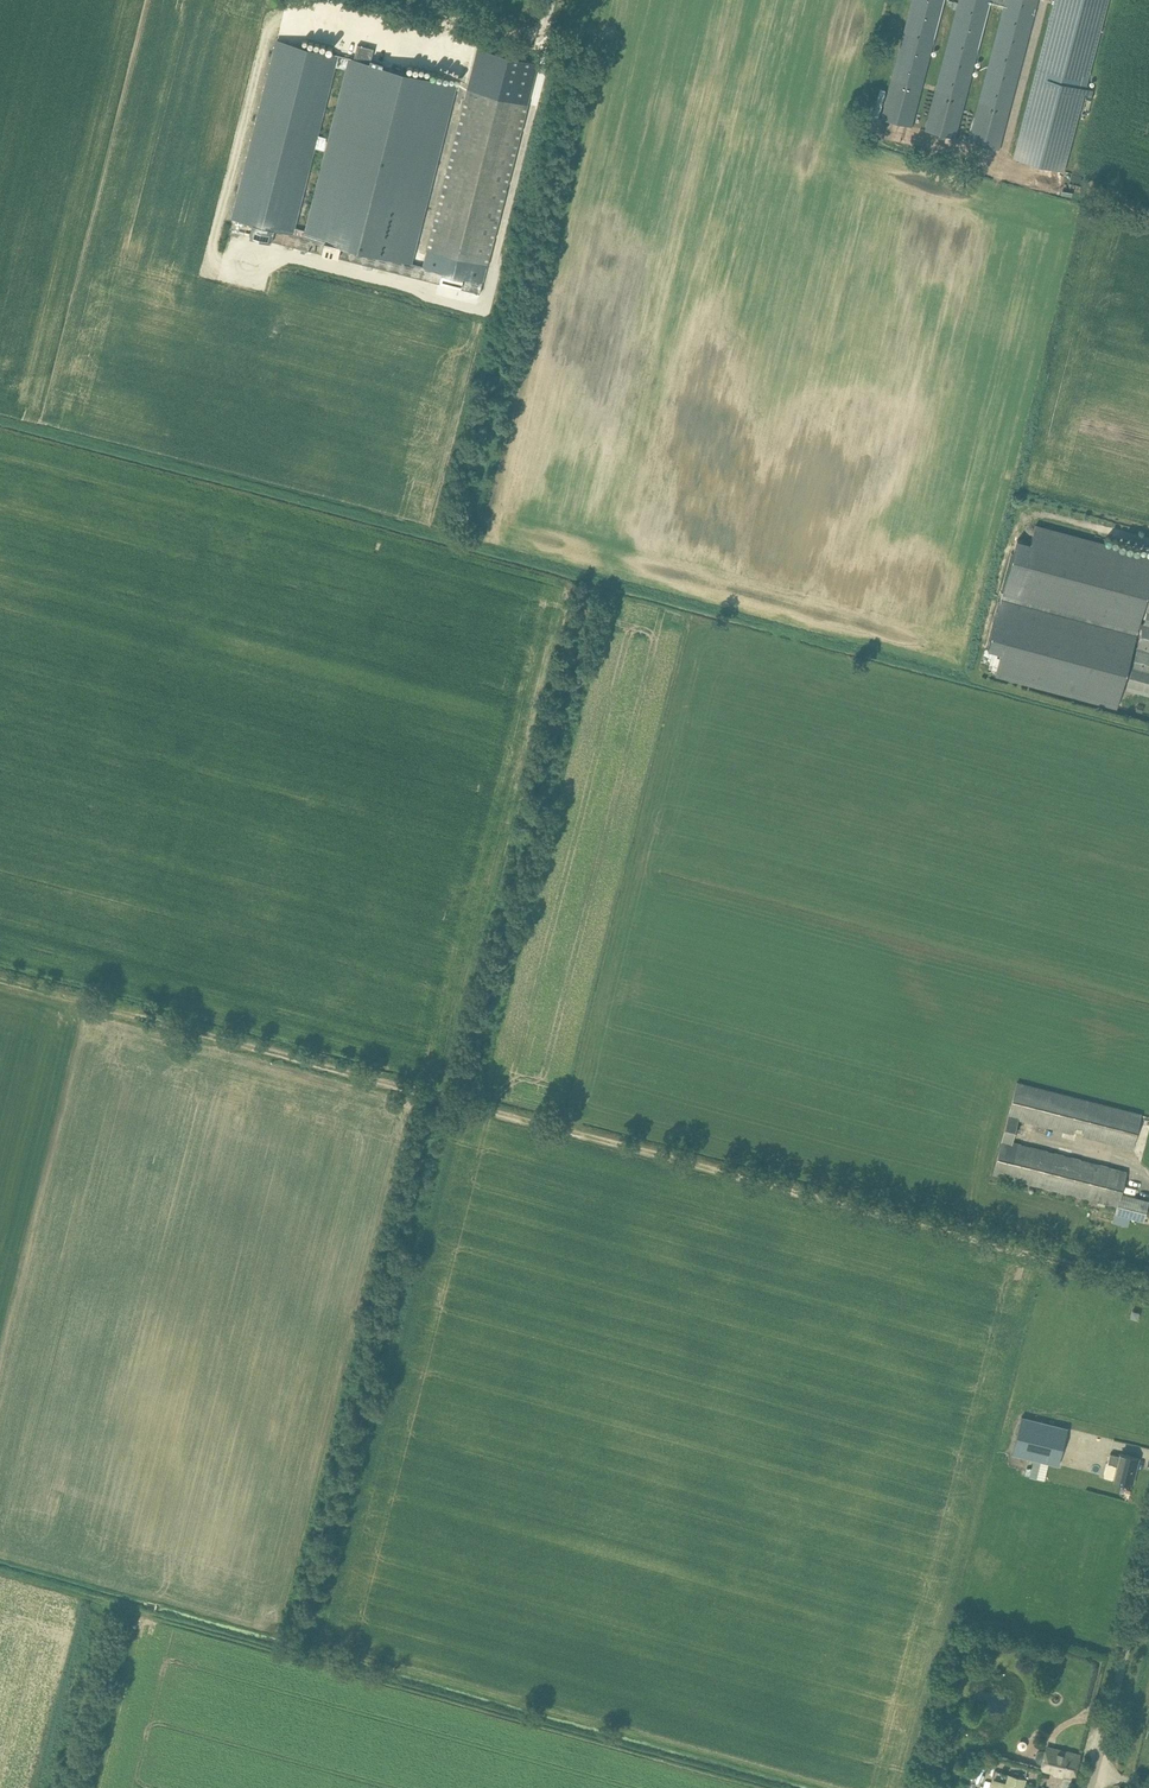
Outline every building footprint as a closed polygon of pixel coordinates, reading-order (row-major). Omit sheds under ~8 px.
[(882,119),(912,128),(945,0),(913,0),(882,119)] [(991,3),(1006,7),(970,143),(998,150),(1037,0),(961,0),(927,132),(955,139),(991,3)] [(1055,0),(1053,0),(1052,0),(1052,3),(1054,4),(1014,158),(1013,158),(1064,171),(1063,171),(1108,0),(1055,0)] [(349,58),(337,55),(338,55),(278,39),(232,219),(253,224),(250,237),(271,242),(274,229),(293,234),(314,148),(326,151),(304,237),(341,246),(412,264),(457,85),(405,72),(403,71),(391,68),(370,63),(374,49),(358,45),(354,59),(349,58)] [(274,229),(271,242),(401,274),(480,294),(525,114),(528,103),(538,63),(478,48),(468,88),(465,99),(423,267),(412,264),(341,246),(304,237),(293,234),(274,229)] [(986,648),(1000,652),(994,674),(995,674),(1116,708),(1143,610),(1147,611),(1126,690),(1148,696),(1148,594),(1146,606),(1144,605),(1148,588),(1148,554),(1036,524),(1031,543),(1015,539),(986,648)] [(1017,1082),(993,1174),(1098,1201),(1105,1203),(1117,1206),(1113,1220),(1129,1225),(1131,1217),(1143,1220),(1146,1210),(1132,1206),(1135,1196),(1120,1192),(1126,1171),(1013,1142),(1019,1119),(1074,1133),(1075,1125),(1084,1127),(1082,1136),(1132,1148),(1141,1114),(1017,1082)] [(1112,1218),(1113,1212),(1101,1210),(1100,1216),(1112,1218)] [(1132,1310),(1131,1317),(1137,1319),(1139,1312),(1132,1310)] [(1022,1416),(1012,1453),(1058,1465),(1068,1428),(1022,1416)] [(1110,1454),(1104,1477),(1132,1484),(1138,1458),(1120,1453),(1119,1457),(1110,1454)] [(1037,1753),(1036,1757),(1037,1761),(1043,1764),(1042,1768),(1054,1771),(1054,1773),(1063,1775),(1063,1774),(1074,1776),(1079,1755),(1068,1752),(1047,1747),(1046,1750),(1040,1750),(1037,1753)] [(994,1779),(992,1787),(1026,1787),(994,1779)]
